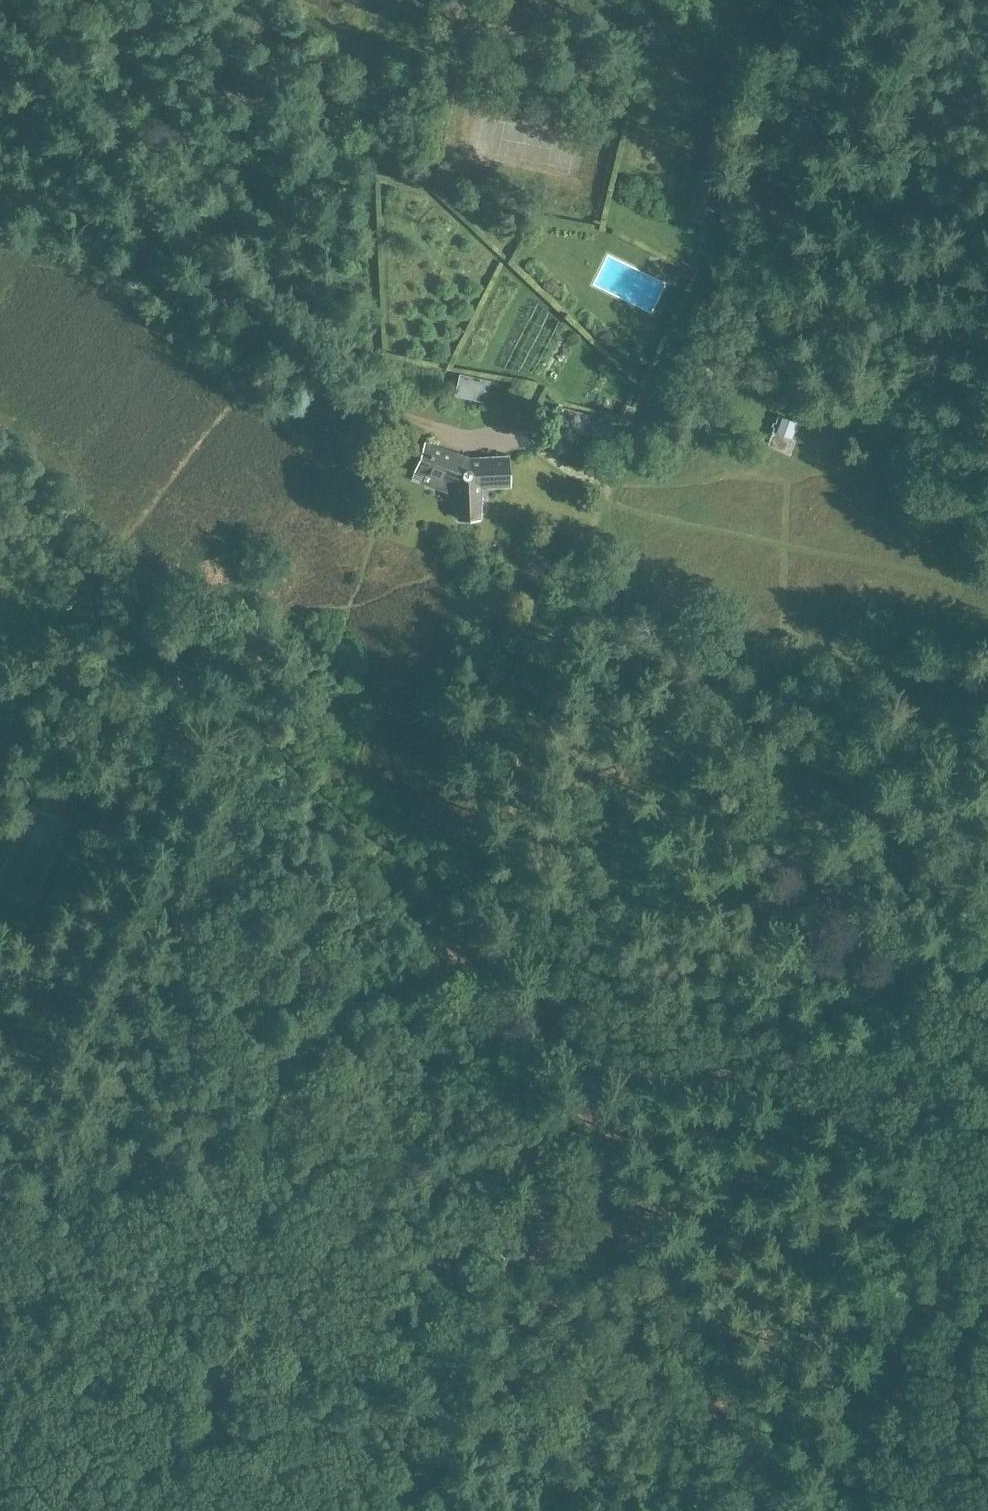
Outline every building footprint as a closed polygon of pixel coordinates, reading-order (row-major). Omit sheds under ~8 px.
[(455,396),(486,403),(491,381),(460,374),(455,396)] [(594,416),(558,406),(552,425),(589,435),(594,416)] [(770,445),(788,452),(794,439),(800,423),(784,417),(784,418),(780,417),(778,424),(775,423),(774,427),(777,428),(770,445)] [(426,443),(416,471),(455,485),(460,521),(480,520),(481,489),(511,487),(509,458),(471,460),(426,443)]
